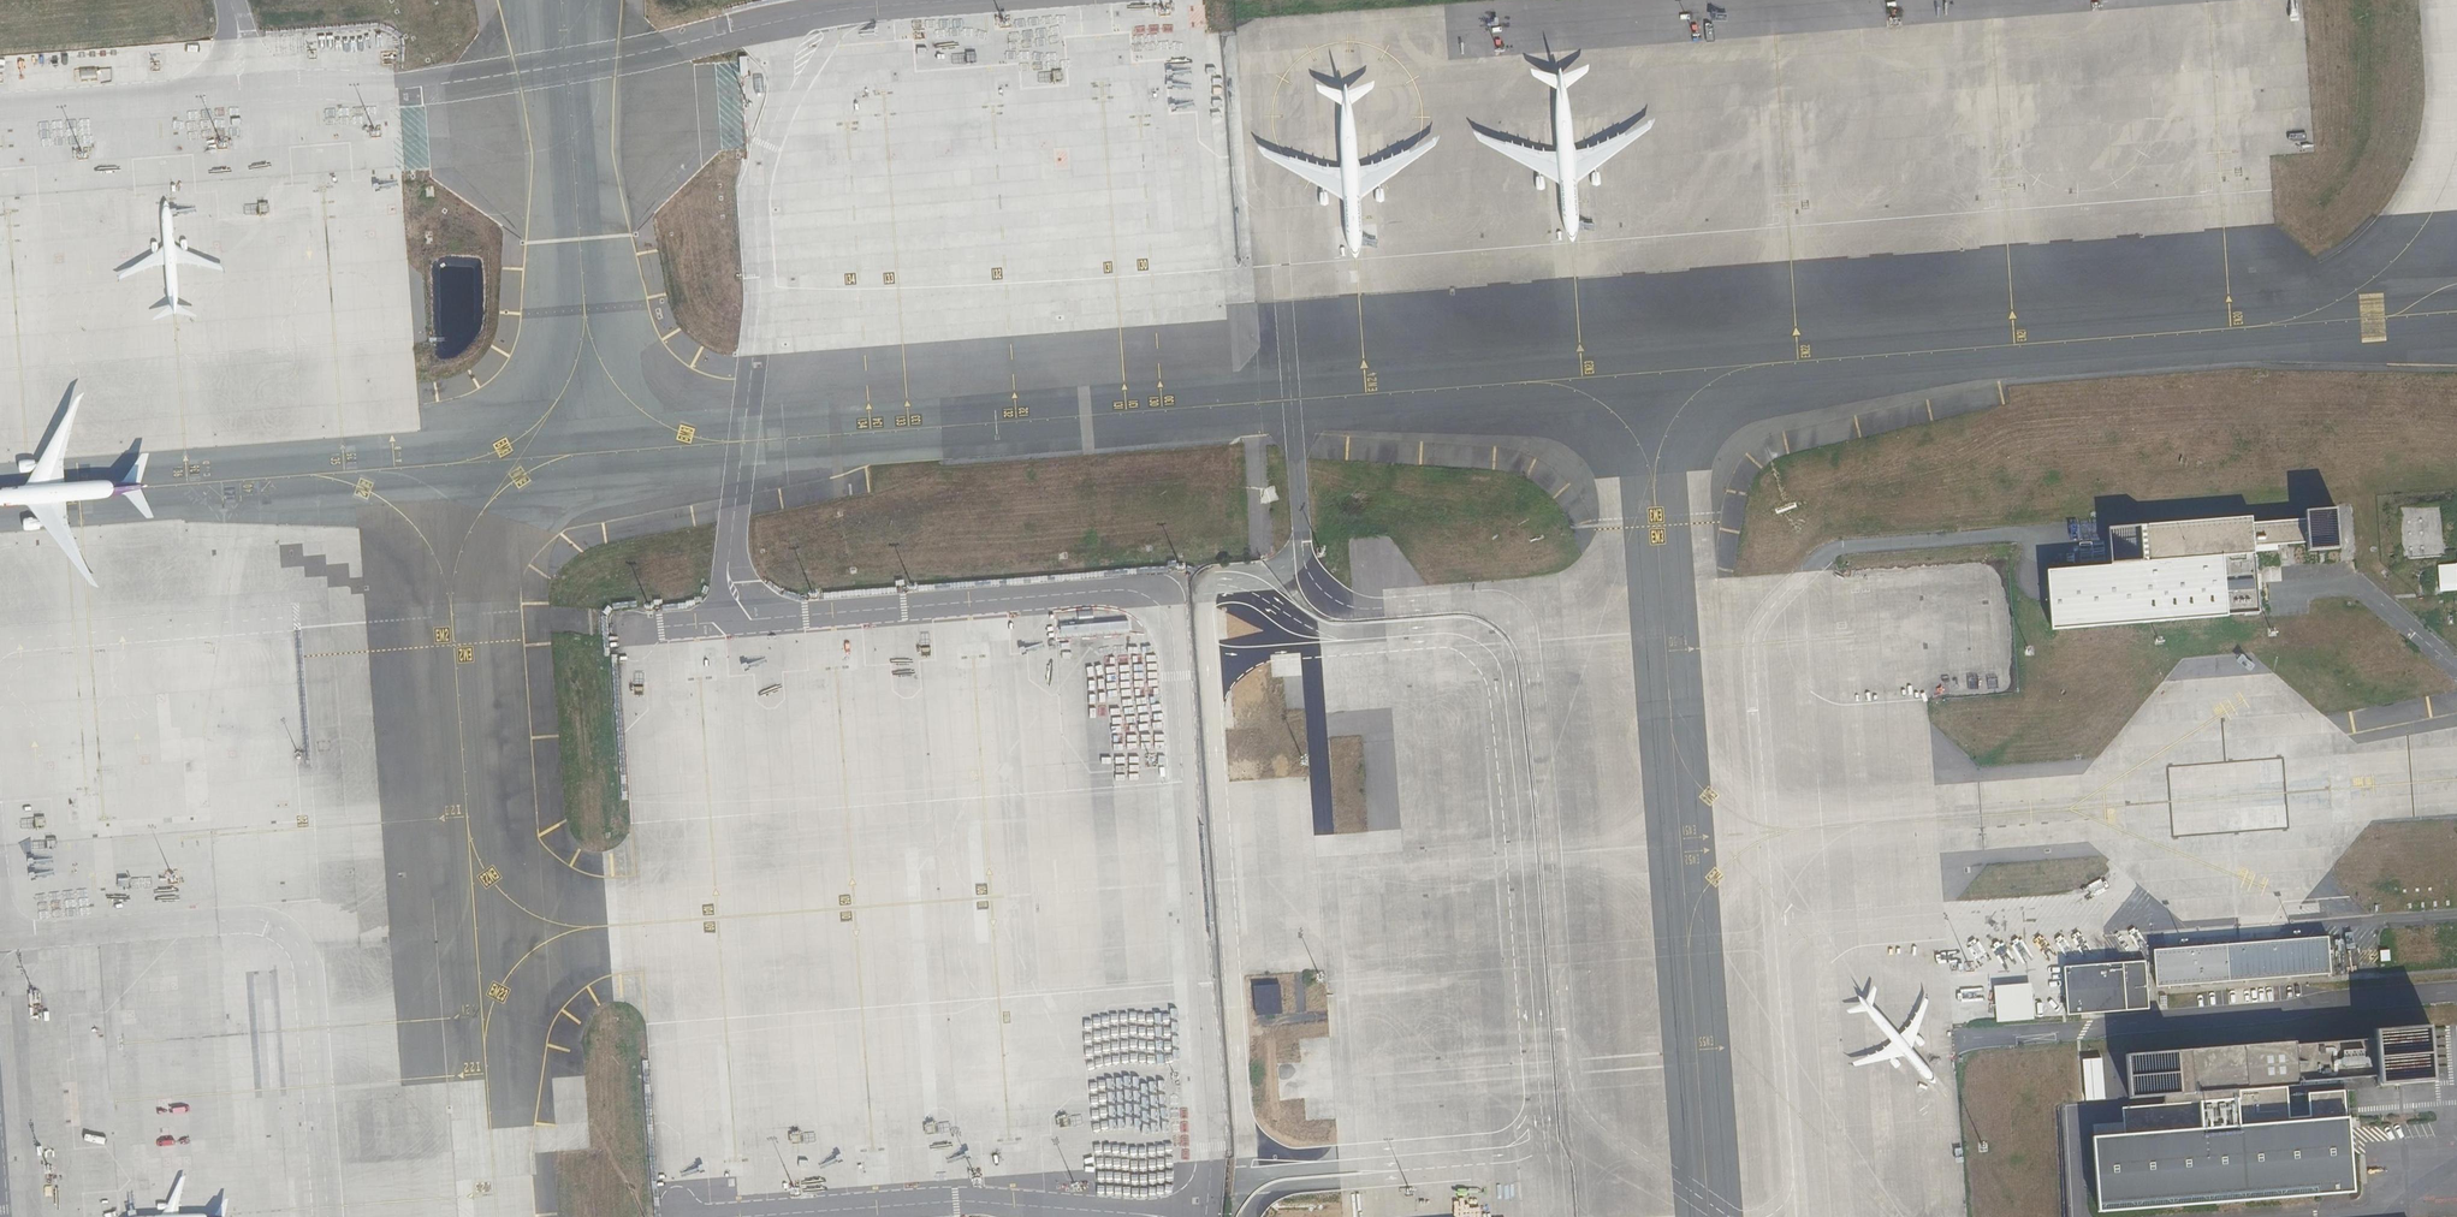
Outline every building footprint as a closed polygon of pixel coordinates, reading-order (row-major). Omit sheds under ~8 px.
[(2248,518),(2107,527),(2109,562),(2250,553),(2250,547),(2305,543),(2306,556),(2338,554),(2334,503),(2302,505),(2303,519),(2248,523),(2248,518)] [(2403,560),(2444,557),(2442,508),(2400,511),(2403,560)] [(2051,570),(2054,626),(2254,610),(2251,557),(2051,570)] [(2452,566),(2436,568),(2437,584),(2453,583),(2452,566)] [(2153,950),(2156,987),(2331,974),(2328,937),(2153,950)] [(2064,967),(2067,1015),(2127,1010),(2149,1009),(2145,961),(2124,962),(2064,967)] [(2031,984),(1994,986),(1997,1022),(2034,1019),(2031,984)] [(2181,1044),(2119,1047),(2120,1091),(2157,1088),(2159,1100),(2121,1103),(2123,1131),(2088,1133),(2092,1207),(2350,1189),(2345,1119),(2343,1089),(2307,1092),(2307,1112),(2288,1112),(2288,1084),(2298,1084),(2297,1078),(2372,1070),(2373,1076),(2426,1071),(2421,1016),(2367,1021),(2369,1035),(2181,1044)]
